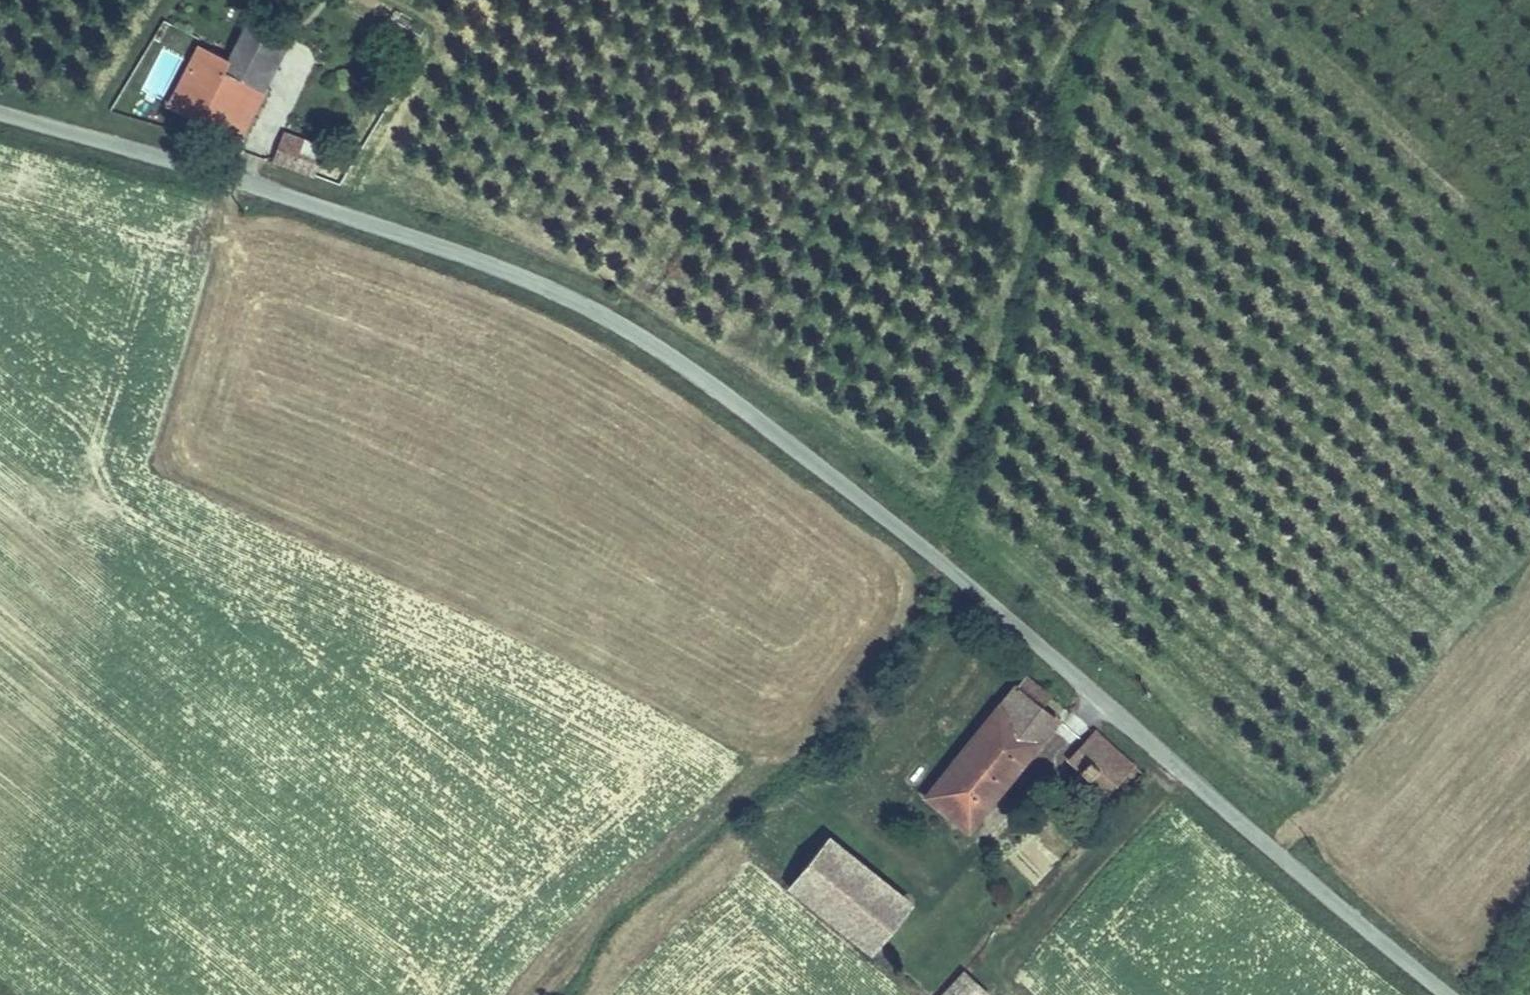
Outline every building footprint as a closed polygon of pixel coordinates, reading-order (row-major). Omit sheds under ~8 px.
[(275,55),(299,14),(275,0),(248,0),(232,28),(275,55)] [(275,55),(232,28),(210,16),(175,77),(240,114),(275,55)] [(288,129),(277,145),(319,170),(338,139),(325,131),(322,137),(317,133),(311,142),(288,129)] [(994,701),(1037,734),(1056,711),(1040,701),(1047,694),(1020,671),(994,701)] [(1037,734),(994,701),(922,787),(965,823),(1037,734)] [(1127,758),(1092,729),(1069,758),(1105,787),(1127,758)] [(910,888),(837,830),(799,877),(872,937),(910,888)] [(963,966),(941,994),(990,994),(994,990),(963,966)]
